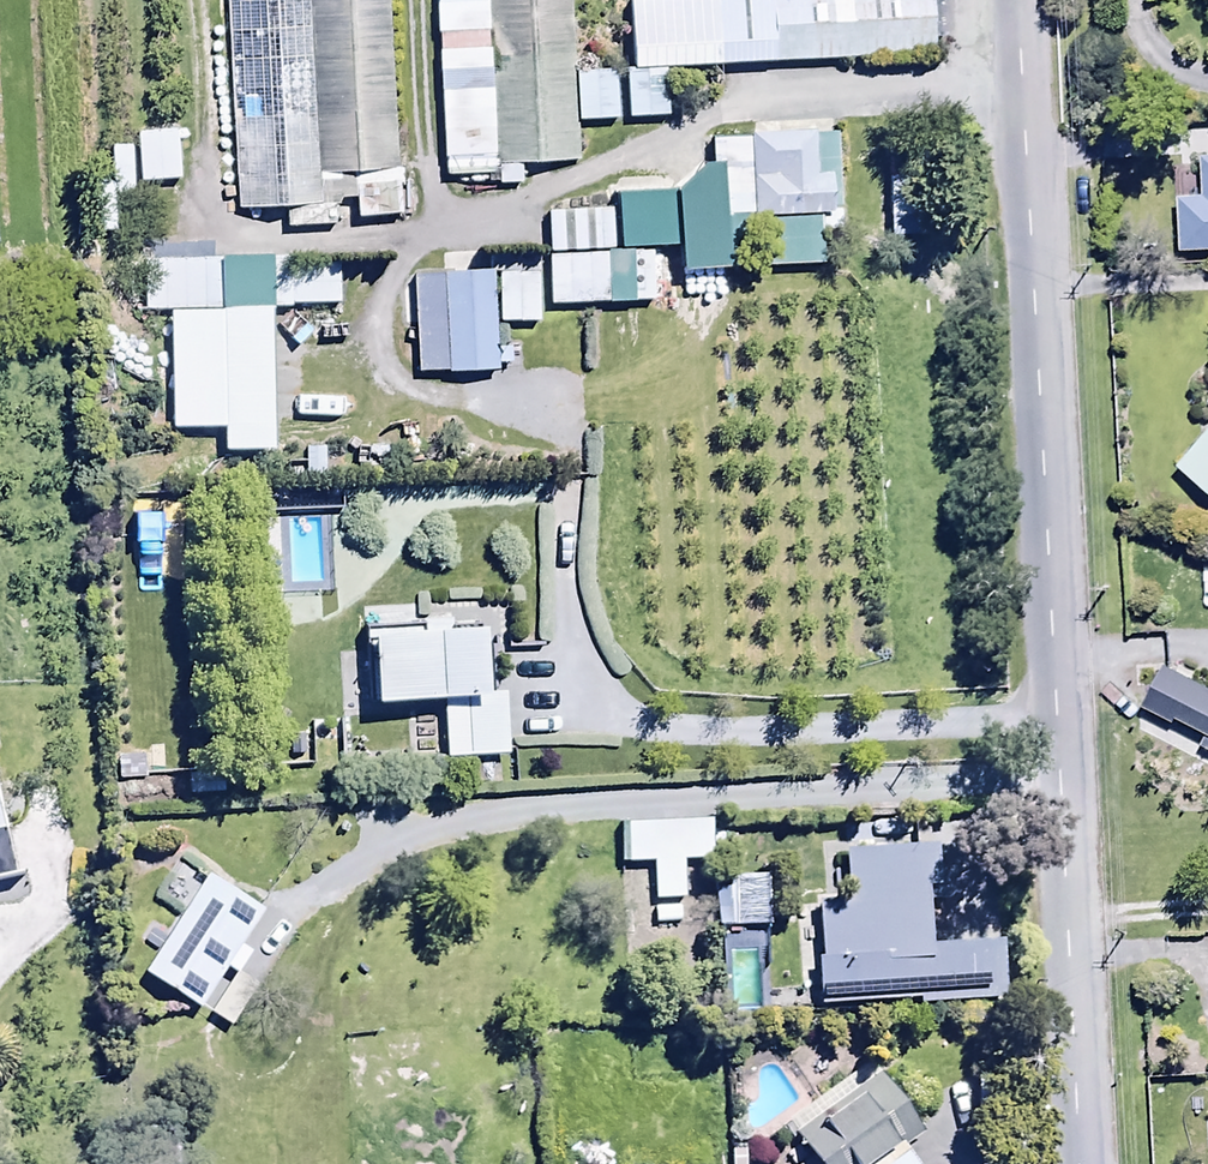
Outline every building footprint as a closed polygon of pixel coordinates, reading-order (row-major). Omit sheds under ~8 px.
[(230,209),(280,207),(281,226),(336,224),(335,200),(347,199),(347,215),(395,213),(394,160),(406,159),(405,138),(394,138),(386,0),(223,0),(230,209)] [(482,0),(430,0),(433,69),(485,67),(482,0)] [(485,67),(486,89),(490,173),(490,182),(517,180),(516,162),(574,159),(572,121),(572,72),(569,4),(582,3),(582,0),(482,0),(485,67)] [(625,68),(619,69),(621,117),(661,115),(659,66),(927,55),(923,0),(622,0),(625,68)] [(572,72),(572,121),(613,119),(611,70),(572,72)] [(490,173),(486,89),(435,92),(439,175),(490,173)] [(829,122),(753,123),(753,130),(740,130),(740,136),(705,137),(705,161),(697,161),(699,237),(814,235),(813,212),(823,211),(823,207),(830,207),(829,122)] [(1172,246),(1207,245),(1207,153),(1197,154),(1198,196),(1171,196),(1172,246)] [(912,155),(882,155),(882,193),(873,193),(873,211),(912,211),(912,155)] [(607,207),(608,249),(674,249),(673,182),(607,183),(607,207)] [(608,249),(607,207),(542,208),(542,250),(608,249)] [(490,367),(490,362),(510,361),(509,347),(490,347),(487,269),(441,270),(441,265),(423,265),(423,275),(409,276),(412,370),(490,367)] [(1171,466),(1207,498),(1207,423),(1171,466)] [(359,627),(361,693),(461,688),(474,688),(472,620),(449,621),(448,614),(416,615),(416,625),(359,627)] [(1155,664),(1133,705),(1166,722),(1168,717),(1198,733),(1193,743),(1207,751),(1207,691),(1155,664)] [(461,700),(435,701),(437,752),(499,750),(497,687),(474,688),(461,688),(461,700)] [(18,880),(0,799),(0,884),(18,880)] [(810,956),(812,1000),(909,997),(909,1002),(994,999),(992,941),(922,943),(920,900),(943,899),(941,842),(837,846),(839,900),(813,901),(815,955),(810,956)] [(259,906),(204,871),(139,971),(194,1006),(226,956),(233,960),(247,939),(240,935),(259,906)] [(764,874),(721,874),(722,924),(765,924),(764,874)] [(865,1060),(778,1125),(803,1160),(798,1163),(912,1163),(898,1145),(917,1130),(865,1060)] [(937,1156),(926,1163),(943,1163),(937,1156)]
